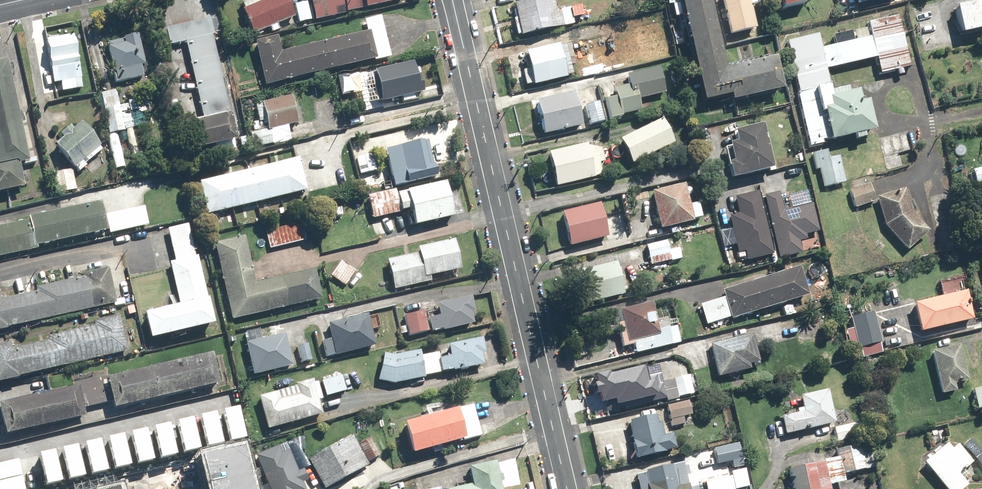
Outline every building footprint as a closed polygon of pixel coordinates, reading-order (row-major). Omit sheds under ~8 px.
[(288,0),(263,0),(260,1),(259,0),(247,0),(239,3),(251,35),(268,28),(270,34),(277,31),(274,24),(294,16),(288,0)] [(315,20),(401,0),(310,0),(315,20)] [(563,27),(560,14),(556,15),(553,0),(532,0),(512,4),(516,19),(513,20),(516,37),(563,27)] [(730,95),(731,101),(783,90),(775,58),(724,70),(708,0),(680,0),(704,101),(730,95)] [(750,6),(756,5),(755,0),(721,0),(729,34),(755,29),(750,6)] [(781,8),(806,3),(805,0),(779,0),(781,8)] [(855,9),(891,1),(891,0),(853,0),(855,9)] [(306,1),(293,4),(298,24),(310,21),(306,1)] [(956,7),(961,35),(981,31),(981,1),(956,7)] [(380,16),(364,20),(367,33),(279,53),(276,38),(254,43),(264,86),(389,56),(380,16)] [(818,36),(785,44),(809,148),(875,134),(867,100),(863,101),(861,91),(833,97),(827,70),(877,59),(880,74),(910,67),(899,16),(867,23),(868,29),(833,37),(835,46),(820,50),(818,36)] [(203,121),(232,114),(209,20),(165,30),(169,46),(184,42),(203,121)] [(573,31),(575,43),(600,37),(598,25),(573,31)] [(136,35),(122,38),(123,44),(108,47),(116,82),(142,76),(140,66),(143,66),(136,35)] [(73,36),(45,41),(53,85),(60,84),(63,101),(83,97),(73,36)] [(572,73),(565,43),(526,52),(529,69),(523,71),(526,87),(566,78),(565,75),(572,73)] [(25,189),(19,161),(27,159),(5,61),(0,62),(0,194),(25,189)] [(358,74),(366,105),(423,91),(419,75),(416,76),(413,61),(358,74)] [(615,97),(604,100),(609,119),(641,112),(638,100),(664,94),(658,68),(625,75),(628,86),(613,89),(615,97)] [(338,87),(358,82),(356,73),(336,78),(338,87)] [(116,91),(101,94),(108,135),(132,130),(127,105),(119,106),(116,91)] [(576,94),(537,102),(544,136),(583,128),(576,94)] [(261,103),(267,131),(249,134),(252,149),(274,145),(271,130),(298,125),(292,97),(261,103)] [(589,126),(603,122),(599,103),(585,107),(589,126)] [(232,114),(203,121),(180,127),(186,153),(238,141),(232,114)] [(663,119),(620,138),(632,164),(675,144),(663,119)] [(80,122),(54,146),(77,171),(103,147),(80,122)] [(773,170),(762,127),(732,135),(735,144),(729,145),(733,163),(727,164),(732,181),(773,170)] [(427,139),(384,150),(394,187),(437,176),(427,139)] [(587,144),(547,153),(555,187),(601,177),(598,164),(604,163),(600,144),(587,147),(587,144)] [(827,151),(811,155),(814,170),(818,170),(822,188),(846,183),(840,157),(829,159),(827,151)] [(372,154),(356,158),(359,175),(376,171),(372,154)] [(198,183),(206,215),(306,191),(298,158),(198,183)] [(971,171),(975,186),(981,185),(981,169),(971,171)] [(445,182),(397,194),(396,191),(366,198),(372,219),(410,210),(415,227),(454,218),(445,182)] [(693,185),(684,187),(684,185),(652,193),(660,229),(701,219),(693,185)] [(904,190),(877,197),(884,226),(907,251),(928,232),(910,212),(904,190)] [(745,261),(773,254),(758,192),(733,198),(737,213),(733,214),(734,218),(729,219),(738,255),(743,254),(745,261)] [(784,193),(763,199),(778,260),(801,254),(798,243),(808,240),(806,235),(818,233),(811,203),(788,208),(784,193)] [(107,229),(99,199),(0,226),(0,258),(107,229)] [(599,204),(562,213),(570,247),(607,239),(599,204)] [(143,207),(105,215),(110,235),(147,226),(143,207)] [(264,233),(268,249),(305,240),(302,224),(264,233)] [(188,225),(166,230),(174,262),(170,263),(180,306),(144,314),(150,340),(212,326),(188,225)] [(244,238),(213,245),(231,319),(320,299),(313,270),(255,284),(244,238)] [(419,253),(386,261),(394,291),(431,283),(430,278),(461,270),(454,240),(418,248),(419,253)] [(666,240),(646,245),(651,265),(671,260),(666,240)] [(340,261),(329,276),(344,287),(355,272),(340,261)] [(622,295),(615,264),(578,273),(586,304),(622,295)] [(7,331),(6,328),(116,305),(107,265),(81,270),(83,277),(34,287),(35,291),(1,298),(0,295),(0,332),(7,331)] [(705,324),(730,317),(730,319),(808,296),(800,268),(722,291),(724,298),(699,305),(705,324)] [(940,287),(943,297),(914,304),(921,332),(972,320),(965,292),(961,293),(959,282),(940,287)] [(438,317),(427,319),(430,333),(442,330),(442,333),(474,326),(471,314),(476,313),(472,297),(436,305),(438,317)] [(622,348),(634,346),(636,353),(680,343),(676,325),(658,329),(652,304),(620,311),(622,324),(617,325),(622,348)] [(423,313),(403,317),(407,337),(428,333),(423,313)] [(322,342),(325,358),(375,347),(368,316),(327,325),(330,340),(322,342)] [(0,346),(0,383),(20,379),(19,378),(127,354),(119,318),(95,323),(95,326),(47,337),(47,340),(15,347),(14,343),(0,346)] [(852,328),(857,350),(880,344),(875,322),(852,328)] [(284,334),(244,344),(253,378),(292,368),(284,334)] [(753,335),(710,344),(717,378),(750,371),(749,367),(759,365),(753,335)] [(436,353),(440,375),(482,368),(480,354),(484,354),(482,340),(447,345),(448,351),(436,353)] [(307,344),(296,347),(300,364),(311,361),(307,344)] [(960,347),(932,353),(942,394),(956,391),(955,385),(968,382),(960,347)] [(440,375),(436,353),(421,355),(420,351),(394,354),(378,357),(382,383),(393,382),(440,375)] [(210,356),(0,405),(0,416),(4,435),(86,416),(84,407),(111,400),(113,409),(217,385),(210,356)] [(645,367),(617,374),(625,409),(653,402),(648,381),(658,378),(655,368),(646,371),(645,367)] [(340,376),(320,382),(324,397),(345,391),(340,376)] [(690,376),(672,380),(676,399),(694,395),(690,376)] [(317,382),(312,383),(312,381),(296,385),(297,387),(258,398),(268,430),(322,415),(318,401),(322,400),(317,382)] [(973,390),(977,410),(981,409),(981,388),(973,390)] [(836,425),(828,391),(800,397),(802,410),(796,411),(797,414),(781,418),(785,435),(836,425)] [(689,401),(666,406),(671,427),(684,424),(683,418),(692,416),(689,401)] [(473,406),(404,424),(412,454),(481,436),(473,406)] [(221,412),(228,443),(243,439),(236,409),(221,412)] [(198,416),(205,446),(219,443),(212,413),(198,416)] [(667,453),(667,451),(675,449),(673,436),(664,438),(661,423),(657,424),(655,416),(629,422),(637,459),(667,453)] [(175,421),(182,452),(197,448),(190,418),(175,421)] [(859,423),(833,429),(837,443),(862,436),(859,423)] [(152,427),(159,457),(174,454),(167,424),(152,427)] [(129,432),(136,462),(150,459),(143,428),(129,432)] [(106,438),(113,469),(128,465),(121,435),(106,438)] [(357,445),(351,436),(308,461),(325,488),(328,488),(368,465),(367,463),(380,456),(369,438),(357,445)] [(83,444),(90,474),(105,471),(98,440),(83,444)] [(212,488),(255,488),(246,445),(205,454),(212,488)] [(738,445),(713,450),(719,477),(735,474),(734,468),(743,467),(738,445)] [(837,458),(823,461),(824,464),(789,471),(793,488),(829,488),(829,486),(845,483),(843,475),(866,470),(861,445),(835,450),(837,458)] [(929,460),(924,464),(945,488),(964,488),(967,486),(958,476),(972,464),(956,446),(951,450),(946,445),(932,457),(930,454),(926,457),(929,460)] [(60,449),(67,480),(82,476),(75,446),(60,449)] [(254,457),(268,488),(305,488),(302,482),(308,480),(303,469),(298,472),(288,450),(280,453),(277,446),(254,457)] [(37,454),(44,484),(59,481),(52,451),(37,454)] [(17,477),(13,461),(0,464),(0,482),(17,477)] [(457,488),(502,488),(496,462),(469,467),(473,486),(457,488)] [(636,474),(639,488),(696,488),(694,478),(689,479),(686,464),(636,474)] [(17,477),(0,482),(0,488),(20,488),(17,477)]
